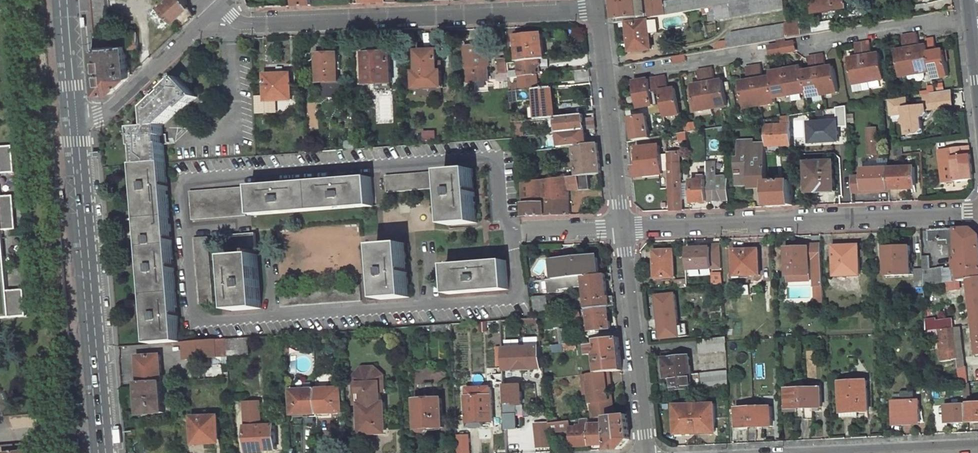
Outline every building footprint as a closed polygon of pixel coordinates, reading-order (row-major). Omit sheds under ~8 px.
[(108,0),(91,0),(94,35),(110,33),(108,0)] [(166,2),(161,7),(174,21),(190,6),(187,0),(165,0),(166,2)] [(663,2),(663,0),(613,0),(615,23),(627,22),(649,19),(666,16),(663,2)] [(666,16),(714,7),(752,0),(676,0),(663,2),(666,16)] [(784,9),(783,0),(752,0),(714,7),(716,21),(784,9)] [(848,6),(847,0),(816,0),(818,11),(848,6)] [(648,35),(651,35),(649,19),(627,22),(631,51),(650,49),(648,35)] [(803,36),(800,20),(786,23),(785,23),(787,38),(803,36)] [(785,23),(732,32),(727,37),(727,40),(728,48),(777,40),(786,38),(787,38),(785,23)] [(140,47),(139,33),(126,35),(126,38),(127,47),(127,48),(140,47)] [(543,59),(541,35),(516,38),(519,62),(540,59),(543,59)] [(915,73),(922,72),(923,75),(932,74),(928,48),(918,49),(916,35),(909,36),(915,73)] [(904,51),(895,53),(899,78),(908,77),(908,74),(915,73),(909,36),(902,38),(904,51)] [(95,49),(127,47),(126,38),(94,41),(95,49)] [(716,50),(728,48),(727,40),(720,42),(715,47),(715,50),(716,50)] [(785,54),(797,52),(795,40),(787,42),(783,42),(785,54)] [(949,79),(946,54),(937,55),(935,41),(927,42),(928,48),(932,74),(933,80),(941,79),(941,81),(949,79)] [(769,45),(771,56),(785,54),(783,42),(778,43),(769,45)] [(876,82),(885,81),(881,55),(872,56),(870,43),(863,44),(868,81),(876,79),(876,82)] [(849,60),(853,86),(861,84),(861,82),(868,81),(863,44),(855,45),(858,59),(849,60)] [(466,46),(467,79),(487,79),(487,65),(489,65),(488,45),(466,46)] [(98,95),(114,94),(130,79),(127,48),(127,47),(95,49),(98,95)] [(437,50),(416,52),(418,77),(415,78),(416,95),(443,92),(442,76),(439,76),(438,68),(437,50)] [(391,53),(366,55),(367,87),(393,85),(391,53)] [(686,55),(673,57),(674,64),(687,61),(686,55)] [(323,56),(315,56),(316,84),(338,82),(337,56),(323,56)] [(810,57),(812,72),(804,73),(808,94),(808,98),(816,97),(815,94),(823,93),(818,56),(810,57)] [(839,93),(835,68),(826,70),(824,56),(818,56),(823,93),(830,93),(830,95),(839,93)] [(508,58),(498,59),(499,74),(503,74),(509,73),(508,58)] [(540,59),(519,62),(521,77),(538,75),(538,70),(539,70),(541,66),(540,59)] [(760,103),(768,102),(768,104),(776,103),(775,99),(772,78),(764,79),(763,66),(755,67),(760,103)] [(740,82),(744,108),(753,107),(752,104),(760,103),(755,67),(747,68),(749,81),(740,82)] [(791,93),(798,92),(798,95),(808,94),(804,73),(803,68),(787,70),(791,93)] [(720,107),(729,106),(724,80),(716,81),(714,69),(707,70),(712,105),(719,104),(720,107)] [(701,84),(693,85),(697,111),(705,110),(705,107),(712,105),(707,70),(699,71),(701,84)] [(791,93),(787,70),(771,72),(772,78),(775,99),(784,97),(783,94),(791,93)] [(521,77),(522,88),(515,89),(515,93),(540,90),(538,75),(521,77)] [(682,114),(679,88),(670,90),(668,76),(660,77),(662,93),(666,115),(673,113),(674,115),(682,114)] [(636,81),(638,100),(641,100),(642,107),(656,105),(654,94),(662,93),(660,77),(636,81)] [(159,98),(144,113),(145,128),(130,129),(132,147),(135,147),(136,165),(164,164),(162,127),(180,109),(183,111),(197,98),(178,78),(165,90),(164,90),(158,96),(159,98)] [(278,82),(278,78),(266,78),(267,103),(288,102),(287,81),(278,82)] [(513,104),(536,101),(537,120),(550,119),(556,118),(553,89),(540,90),(515,93),(511,93),(513,104)] [(953,92),(898,100),(890,101),(892,116),(905,114),(905,121),(903,121),(904,128),(906,127),(907,137),(924,136),(923,122),(922,118),(927,112),(940,110),(940,108),(954,106),(953,92)] [(815,94),(816,97),(817,103),(825,101),(823,93),(815,94)] [(835,107),(835,118),(836,127),(846,126),(844,106),(835,107)] [(597,129),(595,114),(556,118),(550,119),(552,134),(561,133),(587,130),(597,129)] [(649,138),(646,117),(630,119),(631,141),(649,138)] [(835,118),(804,120),(806,143),(837,141),(836,127),(835,118)] [(518,137),(530,136),(529,121),(516,123),(518,137)] [(792,125),(780,125),(766,126),(767,144),(767,147),(792,146),(792,125)] [(866,127),(867,154),(879,154),(878,126),(866,127)] [(588,145),(587,130),(561,133),(562,148),(578,146),(588,145)] [(754,140),(741,141),(741,170),(739,170),(739,184),(752,184),(753,187),(769,186),(768,182),(767,147),(767,144),(755,144),(754,140)] [(588,145),(578,146),(581,176),(593,175),(602,174),(598,144),(588,145)] [(664,173),(660,145),(639,148),(640,157),(634,157),(636,176),(664,173)] [(15,173),(13,147),(0,148),(0,174),(15,173)] [(898,148),(899,155),(907,155),(906,147),(898,148)] [(974,180),(970,147),(955,149),(940,151),(943,177),(945,177),(946,184),(974,180)] [(839,191),(838,162),(811,163),(811,181),(814,180),(814,192),(839,191)] [(684,210),(682,163),(671,163),(673,210),(684,210)] [(717,180),(717,163),(708,164),(709,180),(709,201),(731,201),(730,180),(717,180)] [(149,345),(180,343),(164,164),(136,165),(134,166),(149,345)] [(918,185),(916,167),(890,168),(891,190),(903,190),(903,185),(918,185)] [(890,168),(865,169),(866,187),(881,187),(881,190),(891,190),(890,168)] [(475,172),(447,174),(452,233),(479,231),(475,172)] [(434,174),(388,178),(389,195),(436,191),(434,174)] [(569,178),(569,191),(594,188),(593,175),(581,176),(569,178)] [(372,178),(252,189),(254,218),(374,208),(372,178)] [(525,182),(526,216),(570,215),(569,191),(569,178),(525,182)] [(709,180),(693,181),(694,202),(709,201),(709,180)] [(794,181),(768,182),(769,186),(769,206),(795,205),(794,181)] [(27,317),(25,290),(8,292),(4,237),(3,231),(17,230),(16,221),(14,196),(1,197),(0,188),(0,319),(27,317)] [(247,218),(245,189),(190,194),(192,223),(247,218)] [(944,241),(944,245),(958,245),(959,256),(955,256),(956,263),(960,263),(961,280),(971,279),(971,277),(977,276),(977,235),(970,228),(930,230),(931,241),(944,241)] [(262,309),(256,235),(230,237),(232,258),(229,259),(233,311),(262,309)] [(213,304),(208,239),(194,240),(199,305),(213,304)] [(406,244),(376,247),(380,300),(409,298),(406,244)] [(712,249),(688,249),(689,272),(724,271),(723,244),(712,244),(712,249)] [(859,250),(859,245),(833,247),(835,274),(860,273),(859,257),(859,250)] [(809,247),(787,248),(788,275),(810,274),(809,247)] [(809,247),(810,274),(814,274),(813,258),(822,258),(821,247),(809,247)] [(914,275),(912,247),(889,249),(890,277),(914,275)] [(675,277),(674,250),(654,250),(656,278),(675,277)] [(760,275),(759,250),(734,251),(735,258),(735,263),(735,273),(742,273),(742,275),(760,275)] [(933,267),(932,257),(924,257),(925,262),(926,275),(926,285),(950,282),(955,281),(954,274),(946,274),(945,267),(933,267)] [(600,274),(599,258),(578,260),(578,258),(551,261),(553,279),(600,274)] [(822,258),(813,258),(814,274),(814,280),(823,280),(822,258)] [(506,261),(447,266),(449,295),(508,290),(506,261)] [(586,292),(588,309),(589,309),(609,307),(611,306),(610,298),(608,298),(606,274),(600,274),(553,279),(548,280),(549,290),(558,289),(585,286),(585,289),(582,289),(583,292),(586,292)] [(816,297),(824,297),(823,280),(814,280),(814,286),(815,286),(816,297)] [(951,292),(962,291),(961,280),(955,281),(950,282),(951,292)] [(548,312),(547,296),(534,297),(535,313),(548,312)] [(824,305),(824,297),(816,297),(816,305),(824,305)] [(679,327),(676,304),(658,306),(660,329),(679,327)] [(594,330),(611,328),(609,307),(589,309),(591,330),(594,330)] [(444,333),(452,333),(452,324),(444,325),(444,330),(444,333)] [(574,343),(573,328),(559,329),(561,344),(564,344),(564,350),(576,348),(575,343),(574,343)] [(960,368),(965,368),(960,328),(955,329),(959,359),(960,368)] [(929,338),(940,336),(940,341),(942,360),(959,359),(955,329),(929,332),(929,338)] [(699,339),(699,352),(729,350),(729,336),(699,339)] [(230,356),(250,355),(249,338),(229,339),(230,356)] [(590,356),(598,355),(600,373),(610,372),(623,371),(619,338),(599,340),(599,346),(589,347),(590,356)] [(185,342),(186,359),(197,358),(198,369),(199,379),(223,378),(222,364),(220,364),(219,357),(228,356),(227,339),(185,342)] [(504,368),(504,370),(543,369),(542,352),(541,347),(503,349),(504,368)] [(140,385),(163,383),(161,356),(138,357),(140,385)] [(219,357),(220,364),(222,364),(229,364),(228,356),(219,357)] [(728,371),(691,375),(689,356),(664,359),(665,372),(672,371),(673,377),(674,390),(729,385),(728,371)] [(363,404),(363,394),(362,394),(359,394),(358,379),(364,372),(374,371),(382,378),(381,392),(385,392),(385,375),(375,367),(362,367),(354,376),(356,405),(361,404),(363,404)] [(971,383),(970,367),(965,368),(960,368),(962,384),(971,383)] [(492,375),(490,375),(491,383),(504,382),(504,370),(504,368),(492,368),(492,375)] [(199,379),(198,369),(177,370),(178,381),(177,381),(178,385),(184,385),(184,380),(199,379)] [(361,404),(362,436),(371,435),(371,431),(384,430),(386,430),(385,402),(382,403),(381,392),(382,378),(374,371),(364,372),(358,379),(359,394),(362,394),(363,394),(363,404),(361,404)] [(583,375),(585,394),(590,394),(593,419),(608,417),(614,416),(613,400),(609,401),(609,396),(608,388),(612,388),(610,372),(600,373),(583,375)] [(872,410),(871,380),(845,381),(846,411),(872,410)] [(140,385),(142,414),(164,413),(163,383),(140,385)] [(481,396),(492,395),(492,385),(481,386),(481,396)] [(522,406),(521,385),(503,386),(506,430),(517,429),(516,406),(522,406)] [(822,387),(799,387),(791,388),(789,388),(790,408),(798,408),(799,420),(816,419),(815,412),(815,411),(815,407),(822,407),(823,407),(822,387)] [(341,413),(340,388),(314,389),(315,414),(341,413)] [(314,389),(290,390),(292,414),(315,414),(314,389)] [(493,421),(492,395),(481,396),(467,397),(469,427),(479,426),(479,422),(493,421)] [(448,428),(446,400),(412,403),(414,431),(415,432),(416,434),(418,435),(420,435),(423,434),(426,430),(448,428)] [(923,424),(922,401),(895,403),(896,425),(923,424)] [(245,403),(246,418),(261,417),(260,402),(245,403)] [(695,404),(696,431),(716,430),(715,403),(695,404)] [(695,404),(675,404),(676,431),(677,431),(696,431),(695,404)] [(774,425),(773,404),(740,405),(741,426),(774,425)] [(970,405),(971,423),(977,422),(977,404),(970,405)] [(949,424),(971,423),(970,405),(948,406),(949,424)] [(608,426),(596,427),(596,422),(590,422),(590,428),(590,445),(610,445),(610,450),(622,449),(630,441),(628,415),(614,416),(608,417),(608,421),(608,426)] [(219,416),(193,417),(194,444),(205,443),(205,440),(216,439),(220,439),(219,416)] [(261,426),(261,417),(246,418),(248,448),(266,447),(266,450),(276,450),(275,425),(261,426)] [(558,419),(549,420),(549,422),(550,432),(569,430),(568,422),(558,423),(558,419)] [(539,448),(552,447),(550,432),(549,422),(536,424),(539,448)] [(582,428),(571,428),(572,446),(590,445),(590,428),(582,428)] [(471,434),(458,435),(459,452),(471,452),(471,434)]
